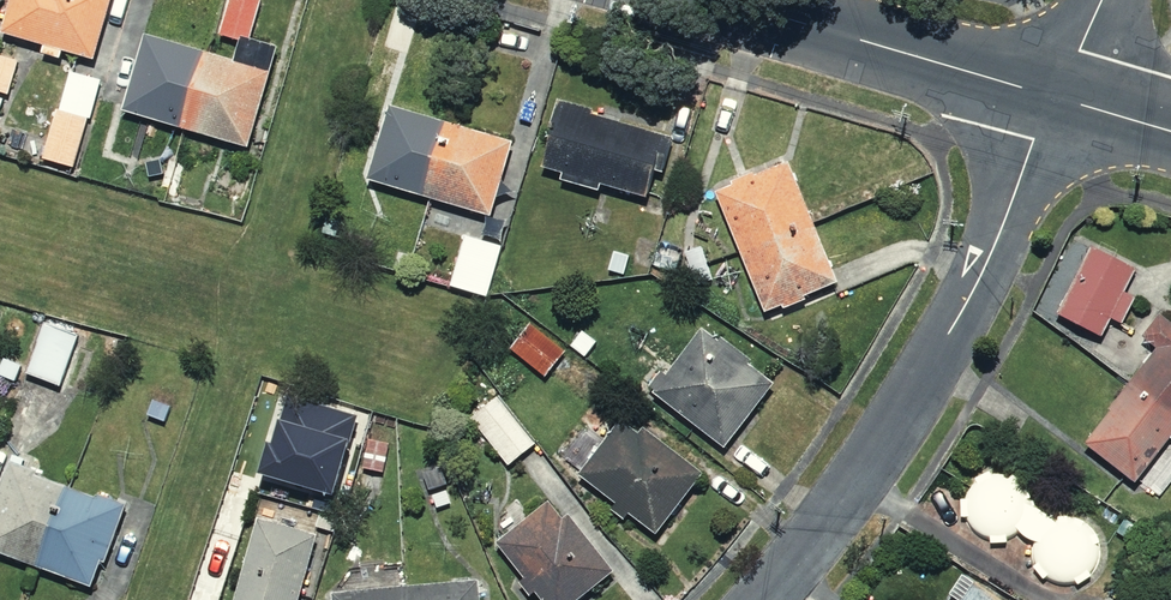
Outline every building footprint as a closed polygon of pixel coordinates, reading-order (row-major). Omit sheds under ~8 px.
[(0,6),(0,38),(93,61),(108,0),(1,0),(0,6)] [(225,59),(139,34),(115,114),(244,152),(268,72),(275,48),(246,40),(258,0),(219,0),(208,36),(230,43),(225,59)] [(21,56),(0,51),(0,95),(10,98),(21,56)] [(502,137),(380,101),(356,182),(478,218),(502,137)] [(672,136),(554,103),(535,172),(653,205),(672,136)] [(73,171),(88,117),(49,106),(35,160),(73,171)] [(839,284),(789,162),(708,195),(759,318),(839,284)] [(483,297),(496,246),(458,235),(444,287),(483,297)] [(711,279),(696,241),(666,253),(680,291),(711,279)] [(1142,276),(1083,244),(1045,315),(1104,347),(1142,276)] [(79,333),(40,318),(18,373),(58,389),(79,333)] [(1170,436),(1170,320),(1169,318),(1070,438),(1129,487),(1170,436)] [(566,350),(527,319),(505,348),(544,378),(566,350)] [(769,386),(696,329),(645,394),(718,451),(769,386)] [(535,441),(497,389),(460,417),(498,469),(535,441)] [(277,449),(267,482),(343,503),(358,446),(354,444),(361,421),(292,400),(284,427),(287,428),(281,450),(277,449)] [(692,472),(618,418),(571,483),(644,537),(692,472)] [(2,462),(0,468),(0,558),(84,589),(115,503),(2,462)] [(1010,534),(1031,543),(1031,549),(1031,554),(1033,560),(1035,565),(1038,569),(1042,573),(1046,577),(1051,580),(1056,582),(1061,583),(1066,584),(1072,583),(1077,582),(1082,580),(1087,577),(1091,574),(1095,570),(1098,565),(1101,560),(1102,555),(1103,550),(1103,544),(1102,539),(1100,534),(1098,529),(1095,524),(1091,520),(1087,517),(1082,514),(1077,512),(1071,511),(1066,511),(1061,512),(1055,513),(1050,515),(1027,503),(1026,499),(1025,494),(1023,489),(1020,485),(1017,481),(1013,478),(1009,475),(1005,473),(1000,472),(995,471),(990,472),(985,473),(980,474),(976,476),(972,479),(968,483),(966,487),(963,491),(961,496),(960,500),(960,505),(961,510),(962,515),(964,520),(966,524),(969,528),(973,531),(977,534),(982,536),(986,538),(991,538),(996,538),(1001,538),(1006,536),(1010,534)] [(549,498),(486,544),(527,599),(576,599),(607,578),(549,498)] [(245,512),(220,599),(294,599),(314,531),(245,512)] [(954,567),(934,598),(937,599),(1007,599),(954,567)] [(322,596),(322,599),(469,599),(466,580),(322,596)]
